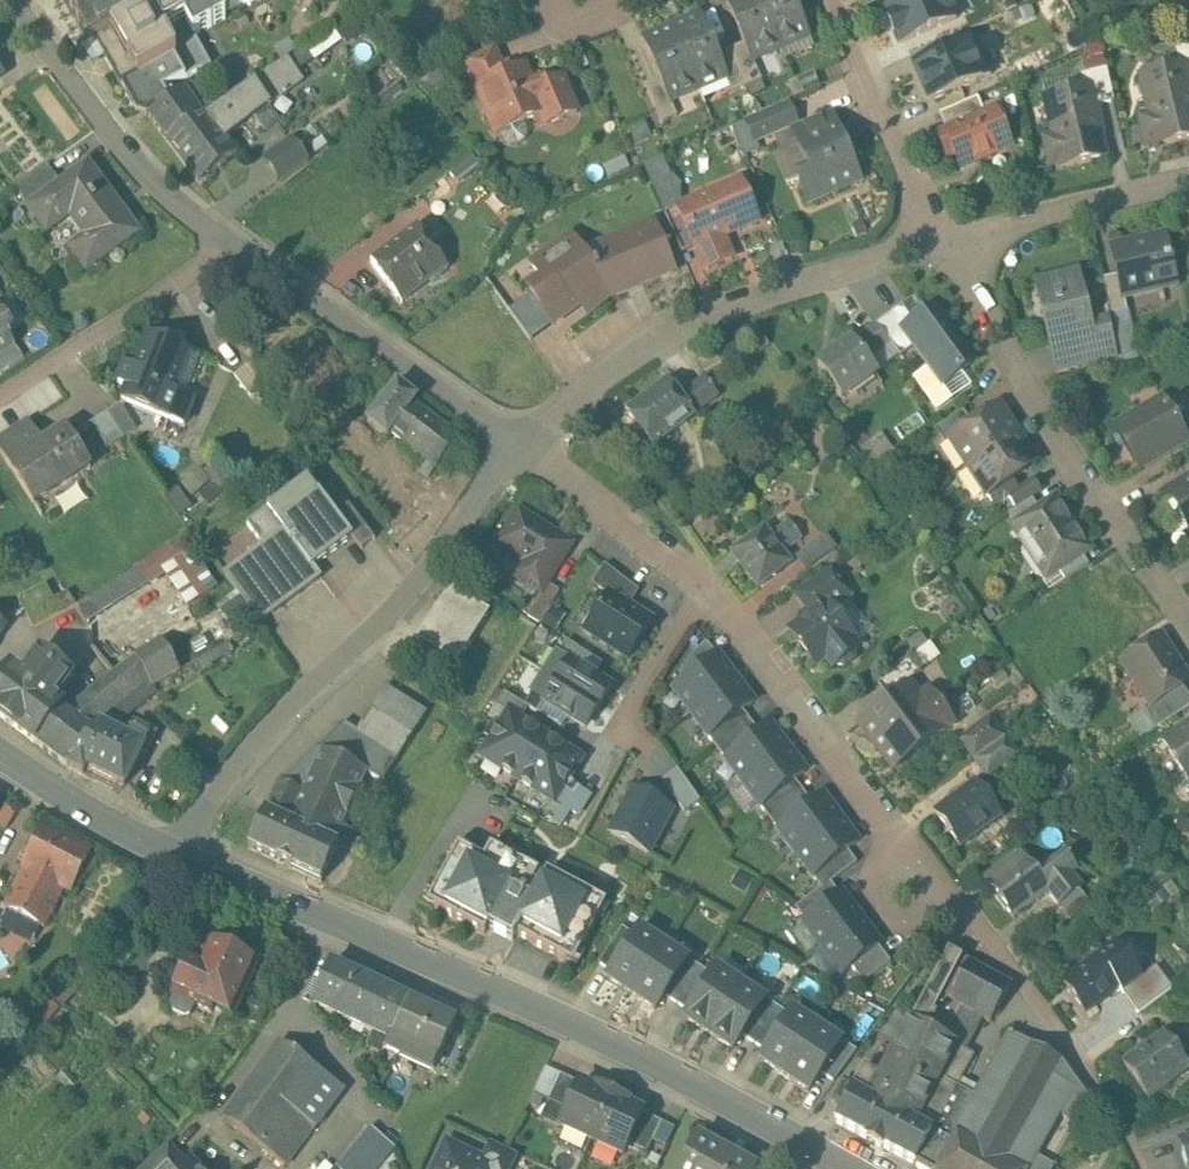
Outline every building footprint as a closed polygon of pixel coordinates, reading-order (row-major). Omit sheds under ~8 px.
[(88,41),(95,37),(111,28),(150,6),(146,0),(65,0),(88,41)] [(150,6),(164,34),(169,31),(186,22),(193,36),(195,35),(225,18),(223,13),(235,6),(247,0),(249,5),(258,0),(146,0),(150,6)] [(733,0),(727,3),(744,44),(750,56),(751,56),(778,44),(759,0),(733,0)] [(794,0),(759,0),(778,44),(807,32),(794,0)] [(882,12),(896,45),(958,19),(950,0),(911,0),(882,12)] [(150,6),(111,28),(138,76),(138,77),(175,57),(177,56),(164,34),(150,6)] [(717,55),(703,20),(697,23),(690,20),(672,28),(697,86),(724,74),(725,74),(717,55)] [(193,36),(186,22),(169,31),(164,34),(177,56),(175,57),(186,77),(210,63),(195,35),(193,36)] [(138,76),(111,28),(95,37),(100,45),(122,85),(138,76)] [(697,86),(672,28),(654,36),(651,42),(645,45),(660,79),(668,98),(669,97),(697,86)] [(978,42),(971,45),(970,43),(941,56),(914,68),(912,68),(928,104),(986,79),(985,77),(992,74),(978,42)] [(744,44),(731,49),(746,87),(759,81),(761,80),(751,56),(750,56),(744,44)] [(909,56),(914,68),(941,56),(936,44),(909,56)] [(1174,47),(1179,67),(1188,65),(1188,48),(1174,47)] [(495,49),(464,62),(476,90),(493,83),(490,76),(504,70),(495,49)] [(731,49),(717,55),(725,74),(724,74),(732,93),(746,87),(731,49)] [(252,84),(230,53),(217,61),(211,66),(234,97),(252,84)] [(175,57),(138,77),(138,76),(122,85),(137,113),(145,116),(149,113),(169,99),(164,89),(186,77),(175,57)] [(208,117),(223,137),(287,89),(281,81),(294,72),(285,59),(252,83),(252,84),(234,97),(208,117)] [(1141,76),(1150,115),(1141,118),(1146,144),(1147,144),(1149,151),(1150,151),(1155,150),(1157,144),(1188,137),(1188,65),(1179,67),(1141,76)] [(511,73),(504,70),(490,76),(493,83),(476,90),(486,114),(489,113),(495,116),(501,131),(499,132),(499,133),(541,115),(544,114),(536,97),(530,94),(532,88),(532,86),(524,68),(511,73)] [(1107,68),(1080,74),(1083,89),(1094,87),(1098,104),(1114,101),(1107,68)] [(814,72),(788,84),(794,99),(821,88),(814,72)] [(562,79),(552,83),(545,80),(532,86),(532,88),(530,94),(536,97),(544,114),(541,115),(546,127),(577,113),(562,79)] [(668,98),(660,79),(646,85),(663,123),(678,117),(669,97),(668,98)] [(759,81),(746,87),(751,96),(764,91),(759,81)] [(169,99),(149,113),(168,138),(203,114),(194,100),(200,96),(192,84),(169,99)] [(1083,89),(1045,98),(1054,137),(1045,139),(1051,166),(1060,164),(1061,166),(1105,156),(1097,120),(1102,120),(1098,104),(1094,87),(1083,89)] [(978,97),(938,114),(946,131),(986,114),(978,97)] [(787,105),(747,122),(756,140),(796,123),(787,105)] [(946,131),(938,135),(948,158),(956,155),(962,168),(1011,147),(995,110),(986,114),(946,131)] [(235,152),(223,137),(208,117),(204,113),(203,114),(168,138),(200,179),(235,152)] [(830,115),(794,130),(812,171),(799,177),(810,203),(857,182),(850,166),(852,165),(830,115)] [(747,122),(733,128),(745,156),(759,150),(756,140),(747,122)] [(646,123),(629,129),(634,144),(637,143),(652,138),(646,123)] [(291,141),(266,160),(282,181),(307,162),(291,141)] [(669,153),(647,163),(663,201),(686,192),(669,153)] [(462,176),(483,164),(477,154),(456,167),(462,176)] [(47,164),(17,186),(32,206),(62,184),(47,164)] [(137,232),(88,165),(62,184),(32,206),(30,207),(47,230),(70,213),(88,237),(72,248),(87,269),(137,232)] [(740,181),(678,208),(695,248),(696,248),(705,270),(733,257),(724,236),(757,221),(740,181)] [(695,248),(678,208),(665,214),(682,253),(695,248)] [(448,268),(417,227),(371,262),(402,303),(448,268)] [(1165,235),(1111,247),(1118,275),(1123,297),(1124,297),(1176,284),(1165,235)] [(608,299),(588,251),(583,253),(571,236),(531,265),(545,285),(532,294),(553,324),(587,300),(594,309),(608,299)] [(1083,306),(1076,276),(1067,279),(1061,275),(1058,281),(1037,286),(1037,288),(1038,288),(1043,308),(1042,308),(1042,310),(1050,309),(1057,341),(1050,343),(1051,345),(1080,338),(1085,361),(1115,354),(1107,323),(1091,327),(1086,305),(1083,306)] [(1118,275),(1104,278),(1109,302),(1112,314),(1127,310),(1125,302),(1124,297),(1123,297),(1118,275)] [(924,285),(885,311),(938,390),(976,365),(924,285)] [(532,294),(510,310),(531,340),(553,324),(532,294)] [(15,344),(7,334),(15,328),(5,314),(4,314),(0,309),(0,355),(15,344)] [(1127,310),(1112,314),(1124,362),(1139,359),(1127,310)] [(876,325),(854,341),(869,360),(890,345),(876,325)] [(763,335),(750,344),(757,353),(769,344),(763,335)] [(196,355),(148,336),(147,337),(150,338),(137,370),(125,366),(118,384),(130,389),(125,400),(123,399),(122,401),(170,420),(170,419),(184,425),(194,400),(180,394),(171,390),(186,353),(195,356),(196,355)] [(854,341),(819,367),(842,398),(877,372),(869,360),(854,341)] [(0,355),(0,372),(23,356),(15,344),(0,355)] [(257,356),(234,374),(251,396),(274,378),(257,356)] [(719,396),(705,378),(680,398),(693,415),(719,396)] [(669,383),(629,415),(653,448),(694,417),(693,415),(680,398),(669,383)] [(397,384),(368,421),(387,436),(390,432),(414,401),(416,398),(397,384)] [(1163,399),(1114,427),(1138,469),(1186,442),(1187,441),(1183,434),(1163,399)] [(459,437),(414,401),(390,432),(436,468),(459,437)] [(136,428),(122,403),(106,412),(123,436),(136,428)] [(963,410),(935,429),(945,444),(951,440),(950,439),(972,424),(963,410)] [(123,436),(106,412),(92,422),(108,446),(123,436)] [(1005,416),(982,417),(972,424),(950,439),(951,440),(969,467),(1017,435),(1005,416)] [(43,444),(28,421),(27,422),(28,423),(0,441),(0,451),(34,503),(35,502),(34,501),(89,466),(89,467),(90,466),(66,429),(43,444)] [(881,432),(870,441),(885,461),(896,452),(881,432)] [(1017,435),(969,467),(987,495),(1020,474),(1030,455),(1017,435)] [(336,515),(319,494),(318,494),(307,480),(248,525),(263,545),(224,575),(260,624),(322,578),(314,567),(353,538),(336,515)] [(1169,492),(1188,527),(1188,480),(1169,492)] [(186,512),(198,502),(181,484),(170,494),(186,512)] [(1032,498),(1008,514),(1016,526),(1040,510),(1032,498)] [(1016,526),(1015,527),(1018,530),(1016,535),(1022,544),(1027,544),(1030,550),(1037,545),(1053,568),(1045,573),(1047,575),(1057,568),(1081,552),(1087,548),(1082,540),(1084,535),(1079,528),(1074,528),(1055,500),(1040,510),(1016,526)] [(375,540),(349,505),(336,515),(353,538),(362,550),(375,540)] [(572,544),(519,510),(509,525),(509,526),(497,544),(510,552),(524,561),(515,576),(541,593),(572,544)] [(789,521),(770,536),(783,553),(803,539),(789,521)] [(765,529),(732,553),(758,588),(791,563),(783,553),(770,536),(765,529)] [(810,569),(843,549),(834,534),(801,554),(810,569)] [(181,540),(155,557),(164,570),(189,605),(213,589),(181,540)] [(1081,552),(1057,568),(1065,580),(1089,564),(1081,552)] [(155,557),(135,569),(144,584),(146,577),(156,571),(164,570),(155,557)] [(639,590),(604,564),(592,584),(608,594),(609,593),(629,606),(639,590)] [(851,597),(830,568),(795,593),(812,616),(827,604),(832,611),(851,597)] [(559,590),(547,583),(527,615),(539,622),(559,590)] [(450,586),(417,638),(456,663),(489,611),(450,586)] [(54,598),(26,613),(33,628),(76,606),(76,605),(67,591),(54,598)] [(629,606),(609,593),(608,594),(585,630),(628,658),(652,620),(629,606)] [(76,605),(76,606),(89,626),(104,617),(91,598),(76,605)] [(832,611),(827,604),(812,616),(790,632),(816,666),(826,658),(833,668),(836,666),(845,667),(854,660),(855,651),(858,649),(851,639),(853,638),(832,611)] [(563,614),(552,607),(542,622),(553,629),(563,614)] [(928,644),(920,633),(898,649),(906,660),(911,657),(928,644)] [(180,671),(161,639),(134,655),(149,680),(153,686),(180,671)] [(1188,681),(1160,639),(1124,663),(1151,703),(1152,705),(1180,686),(1188,681)] [(566,640),(558,652),(571,660),(578,648),(566,640)] [(229,642),(197,660),(203,671),(213,666),(212,664),(234,651),(229,642)] [(707,643),(694,653),(681,672),(687,679),(717,656),(707,643)] [(114,672),(94,647),(75,663),(95,687),(67,711),(93,730),(99,724),(103,717),(136,690),(114,672)] [(545,672),(598,706),(611,685),(571,660),(558,652),(545,672)] [(22,677),(8,667),(0,679),(0,715),(34,740),(35,740),(61,706),(53,700),(71,676),(40,653),(22,677)] [(149,680),(134,655),(114,672),(136,690),(149,680)] [(687,679),(674,689),(691,712),(736,679),(718,655),(717,656),(687,679)] [(906,660),(877,682),(887,697),(921,672),(911,657),(906,660)] [(598,706),(545,672),(532,693),(544,701),(585,726),(598,706)] [(736,679),(691,712),(708,734),(709,735),(743,710),(753,702),(736,679)] [(1152,705),(1151,703),(1143,709),(1156,728),(1188,707),(1188,700),(1180,686),(1152,705)] [(910,687),(860,725),(893,769),(925,745),(952,725),(929,693),(920,700),(910,687)] [(426,714),(385,689),(357,732),(356,734),(397,758),(426,714)] [(532,693),(524,704),(537,713),(544,701),(532,693)] [(67,711),(61,706),(35,740),(67,765),(93,730),(67,711)] [(743,710),(709,735),(708,734),(707,735),(717,748),(751,722),(743,710)] [(544,736),(504,713),(477,757),(518,781),(544,736)] [(990,719),(961,741),(975,760),(1004,738),(990,719)] [(751,722),(717,748),(726,760),(727,760),(726,759),(760,733),(751,722)] [(343,723),(280,782),(302,793),(322,750),(366,770),(346,814),(346,815),(367,770),(384,779),(397,758),(356,734),(357,732),(343,723)] [(128,738),(99,724),(93,730),(67,765),(83,774),(87,767),(124,786),(144,746),(143,746),(150,732),(135,724),(128,738)] [(1162,741),(1188,783),(1188,724),(1162,741)] [(760,733),(726,759),(727,760),(744,782),(788,749),(771,725),(760,733)] [(585,760),(544,736),(518,781),(559,805),(585,760)] [(1004,738),(975,760),(987,777),(1017,755),(1004,738)] [(788,749),(744,782),(761,804),(761,805),(795,780),(806,772),(788,749)] [(302,793),(288,821),(333,842),(346,814),(366,770),(322,750),(302,793)] [(689,808),(704,798),(685,767),(670,776),(689,808)] [(795,780),(761,805),(761,804),(760,805),(769,818),(804,792),(795,780)] [(302,793),(280,782),(266,811),(288,821),(302,793)] [(975,784),(935,814),(961,848),(1000,818),(975,784)] [(678,815),(632,791),(609,836),(655,859),(678,815)] [(804,792),(769,818),(779,830),(779,829),(812,803),(804,792)] [(812,803),(779,829),(796,852),(841,819),(823,795),(812,803)] [(288,821),(266,811),(249,847),(321,881),(338,845),(333,842),(288,821)] [(841,819),(796,852),(813,874),(814,875),(848,850),(858,842),(841,819)] [(43,829),(4,908),(8,910),(43,927),(64,887),(71,890),(90,853),(43,829)] [(547,872),(539,886),(533,883),(539,873),(467,834),(460,847),(465,849),(458,862),(451,858),(434,890),(440,894),(434,906),(485,934),(488,927),(512,940),(516,934),(567,961),(575,946),(581,950),(598,918),(592,915),(600,900),(547,872)] [(848,850),(814,875),(813,874),(812,875),(821,888),(822,888),(831,882),(857,863),(848,850)] [(1019,855),(984,880),(1014,920),(1048,894),(1058,906),(1080,889),(1070,876),(1076,872),(1064,857),(1036,878),(1019,855)] [(821,888),(795,907),(805,920),(840,894),(831,882),(822,888),(821,888)] [(805,920),(803,921),(822,947),(861,918),(841,892),(840,894),(805,920)] [(9,914),(4,927),(23,934),(28,921),(9,914)] [(861,918),(822,947),(842,973),(879,946),(880,944),(861,918)] [(622,927),(598,963),(611,972),(635,935),(622,927)] [(663,945),(639,929),(635,935),(611,972),(607,978),(631,994),(663,945)] [(258,967),(210,945),(203,959),(192,954),(172,997),(175,998),(171,1007),(173,1012),(184,1017),(190,1015),(194,1007),(211,1015),(214,1009),(233,1019),(258,967)] [(686,960),(663,945),(631,994),(655,1009),(665,995),(687,961),(686,960)] [(879,946),(852,966),(864,982),(891,962),(879,946)] [(948,952),(911,1022),(943,1040),(948,1031),(961,1006),(948,999),(969,963),(948,952)] [(1120,988),(1097,957),(1062,984),(1085,1015),(1120,988)] [(687,961),(665,995),(677,1003),(701,967),(688,958),(686,960),(687,961)] [(1011,985),(969,963),(948,999),(961,1006),(985,1018),(992,1022),(1011,985)] [(313,1003),(365,1028),(381,988),(330,964),(320,985),(321,986),(313,1003)] [(701,967),(677,1003),(689,1011),(713,975),(701,967)] [(689,1011),(685,1018),(709,1033),(741,985),(717,969),(713,975),(689,1011)] [(98,987),(82,972),(36,1017),(43,1023),(77,993),(84,1000),(98,987)] [(764,1000),(741,985),(709,1033),(733,1049),(742,1035),(765,1001),(764,1000)] [(1152,985),(1130,1002),(1138,1013),(1161,996),(1152,985)] [(381,988),(365,1028),(390,1040),(387,1046),(402,1053),(423,1007),(381,988)] [(765,1001),(742,1035),(754,1043),(778,1007),(765,998),(764,1000),(765,1001)] [(985,1018),(961,1006),(948,1031),(970,1043),(985,1018)] [(456,1023),(423,1007),(402,1053),(434,1068),(456,1023)] [(778,1007),(754,1043),(766,1051),(790,1015),(778,1007)] [(817,1027),(793,1011),(790,1015),(766,1051),(761,1059),(785,1075),(817,1027)] [(910,1021),(880,1078),(862,1069),(852,1088),(913,1121),(936,1078),(953,1045),(943,1040),(911,1022),(910,1021)] [(817,1027),(785,1075),(809,1091),(821,1073),(841,1043),(840,1042),(817,1027)] [(970,1043),(948,1031),(943,1040),(953,1045),(965,1051),(970,1043)] [(1010,1034),(994,1064),(989,1062),(988,1064),(991,1066),(974,1095),(971,1094),(970,1095),(969,1097),(974,1099),(936,1168),(1039,1168),(1044,1161),(1036,1156),(1058,1116),(1072,1123),(1087,1097),(1062,1063),(1010,1034)] [(1122,1065),(1148,1100),(1188,1069),(1188,1068),(1164,1034),(1122,1065)] [(857,1050),(841,1040),(840,1042),(841,1043),(821,1073),(834,1081),(857,1050)] [(344,1089),(281,1042),(223,1119),(286,1166),(344,1089)] [(965,1051),(953,1045),(936,1078),(956,1089),(957,1088),(957,1087),(974,1056),(965,1051)] [(580,1083),(561,1074),(548,1100),(568,1109),(580,1083)] [(936,1078),(913,1121),(932,1131),(915,1164),(924,1168),(936,1168),(974,1099),(969,1097),(970,1095),(957,1088),(956,1089),(936,1078)] [(613,1094),(597,1086),(596,1089),(581,1082),(580,1083),(568,1109),(561,1126),(591,1140),(613,1094)] [(913,1121),(852,1088),(852,1087),(851,1089),(845,1085),(846,1084),(844,1084),(836,1099),(837,1100),(838,1099),(844,1102),(835,1122),(914,1165),(915,1164),(932,1131),(913,1121)] [(642,1111),(627,1104),(628,1101),(613,1094),(591,1140),(621,1154),(627,1142),(641,1112),(642,1111)] [(661,1121),(641,1112),(627,1142),(647,1152),(661,1121)] [(337,1167),(338,1168),(377,1168),(395,1148),(371,1127),(337,1167)] [(437,1168),(495,1168),(502,1152),(452,1132),(437,1168)] [(1174,1138),(1185,1168),(1188,1168),(1188,1133),(1174,1138)] [(697,1137),(680,1168),(756,1168),(697,1137)] [(141,1168),(183,1168),(163,1148),(141,1168)]
